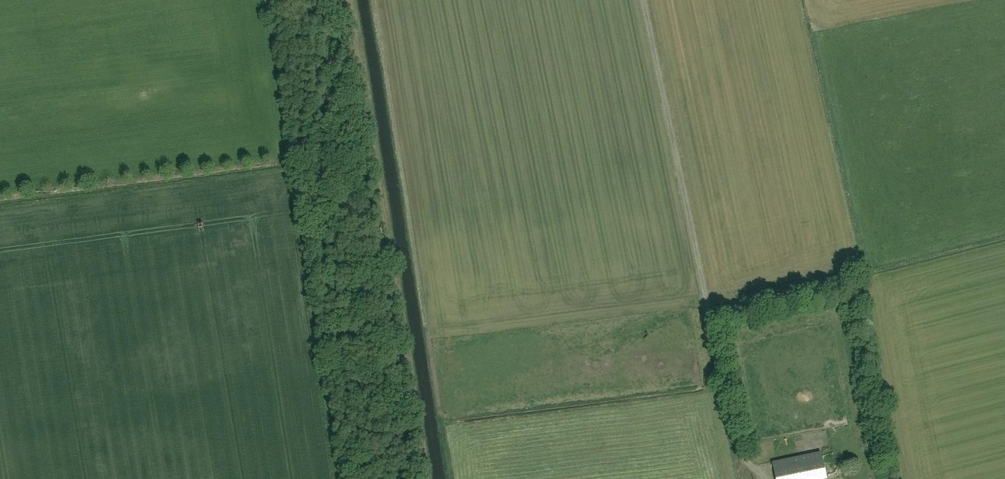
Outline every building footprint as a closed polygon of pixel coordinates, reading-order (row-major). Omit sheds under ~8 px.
[(809,478),(812,478),(825,476),(821,453),(804,456),(809,478)]
